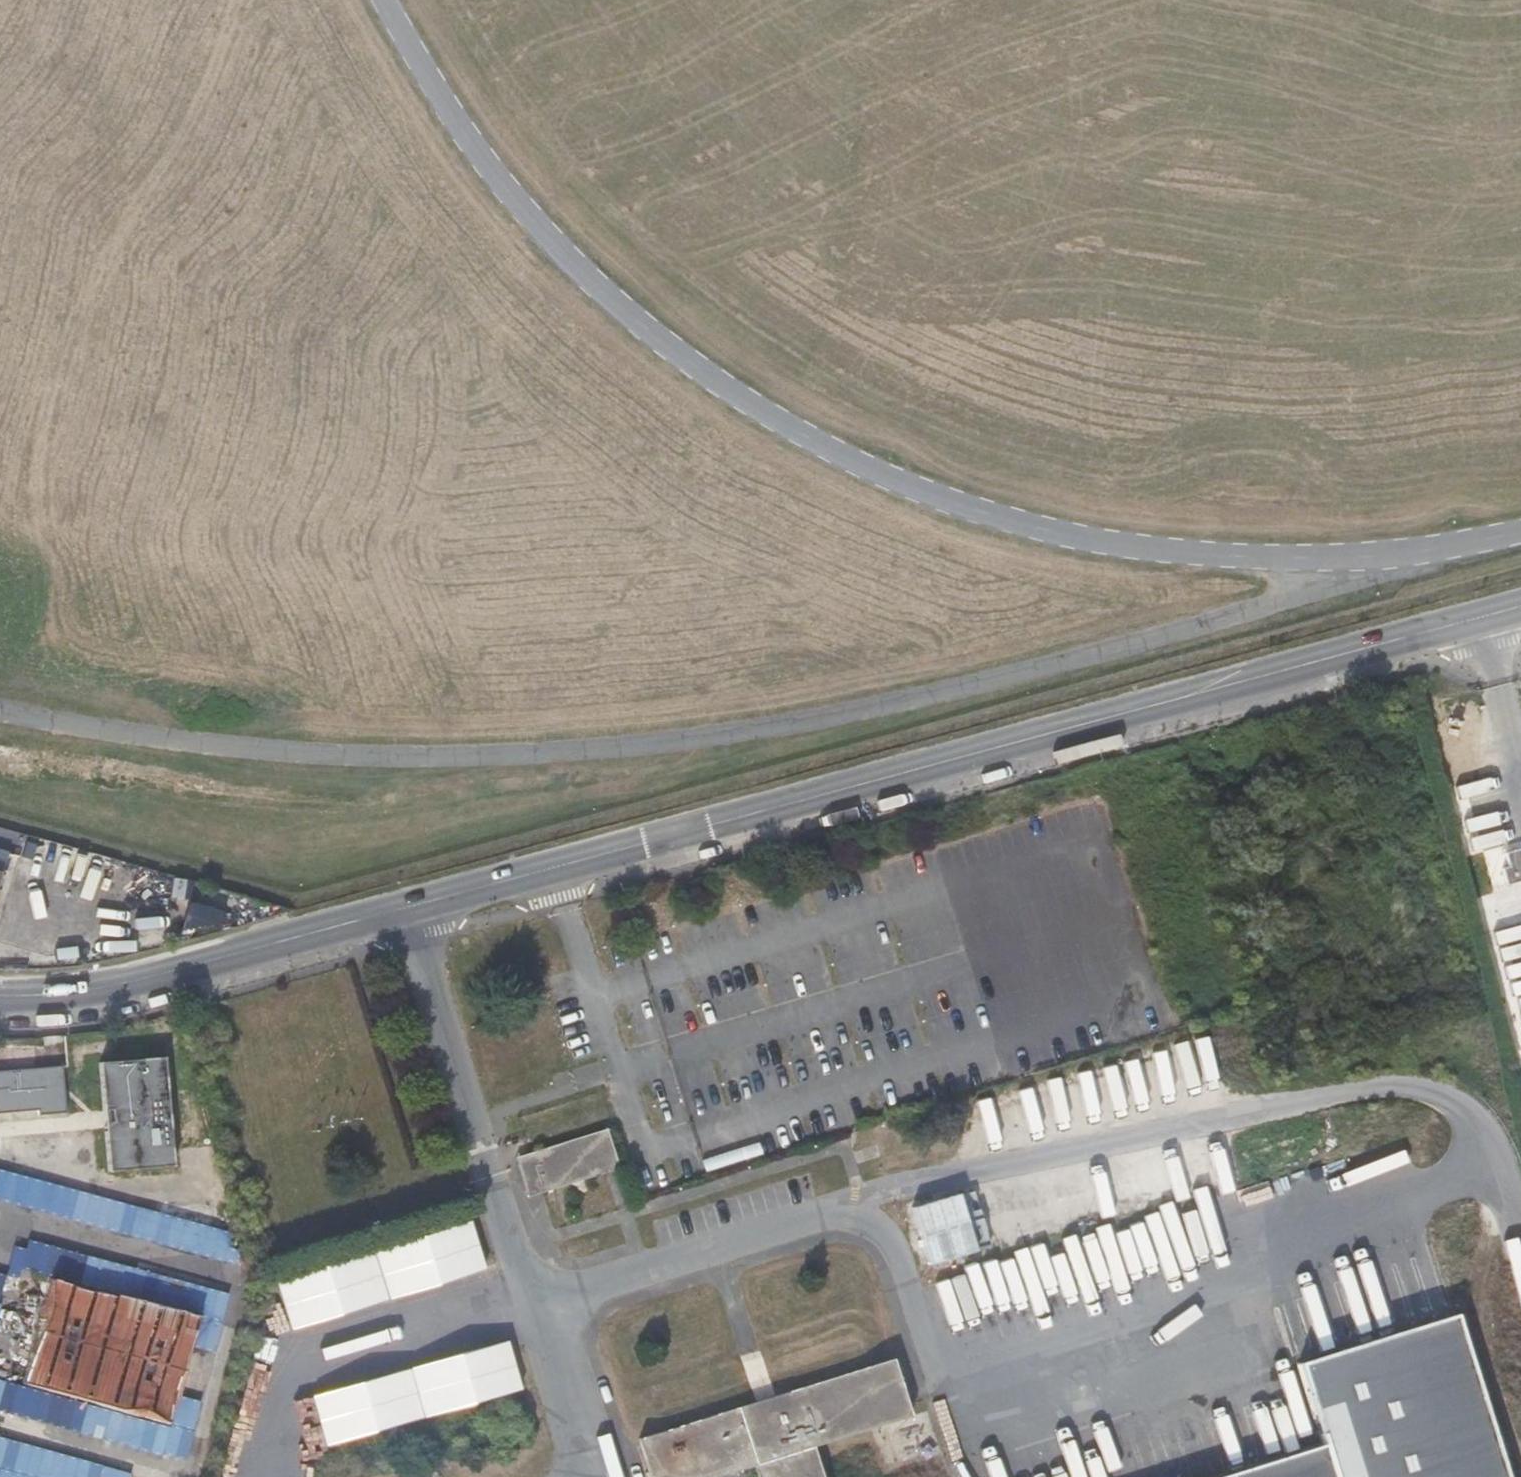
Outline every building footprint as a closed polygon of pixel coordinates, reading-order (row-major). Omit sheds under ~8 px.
[(1506,878),(1520,875),(1520,833),(1498,837),(1506,878)] [(162,1052),(105,1059),(97,1060),(111,1168),(174,1157),(164,1075),(162,1052)] [(64,1112),(60,1069),(0,1075),(0,1114),(34,1113),(36,1116),(64,1112)] [(615,1179),(605,1140),(519,1167),(531,1207),(615,1179)] [(2,1204),(232,1254),(239,1226),(9,1176),(2,1204)] [(473,1222),(275,1274),(289,1325),(486,1273),(473,1222)] [(169,1431),(203,1320),(53,1279),(23,1390),(169,1431)] [(1340,1476),(1510,1476),(1465,1327),(1310,1373),(1334,1455),(1340,1476)] [(510,1340),(312,1390),(325,1441),(522,1391),(510,1340)] [(824,1455),(917,1426),(900,1363),(644,1439),(654,1476),(744,1476),(764,1471),(766,1476),(831,1476),(824,1455)] [(102,1460),(0,1436),(0,1476),(98,1476),(102,1460)] [(1334,1455),(1260,1476),(1340,1476),(1334,1455)]
